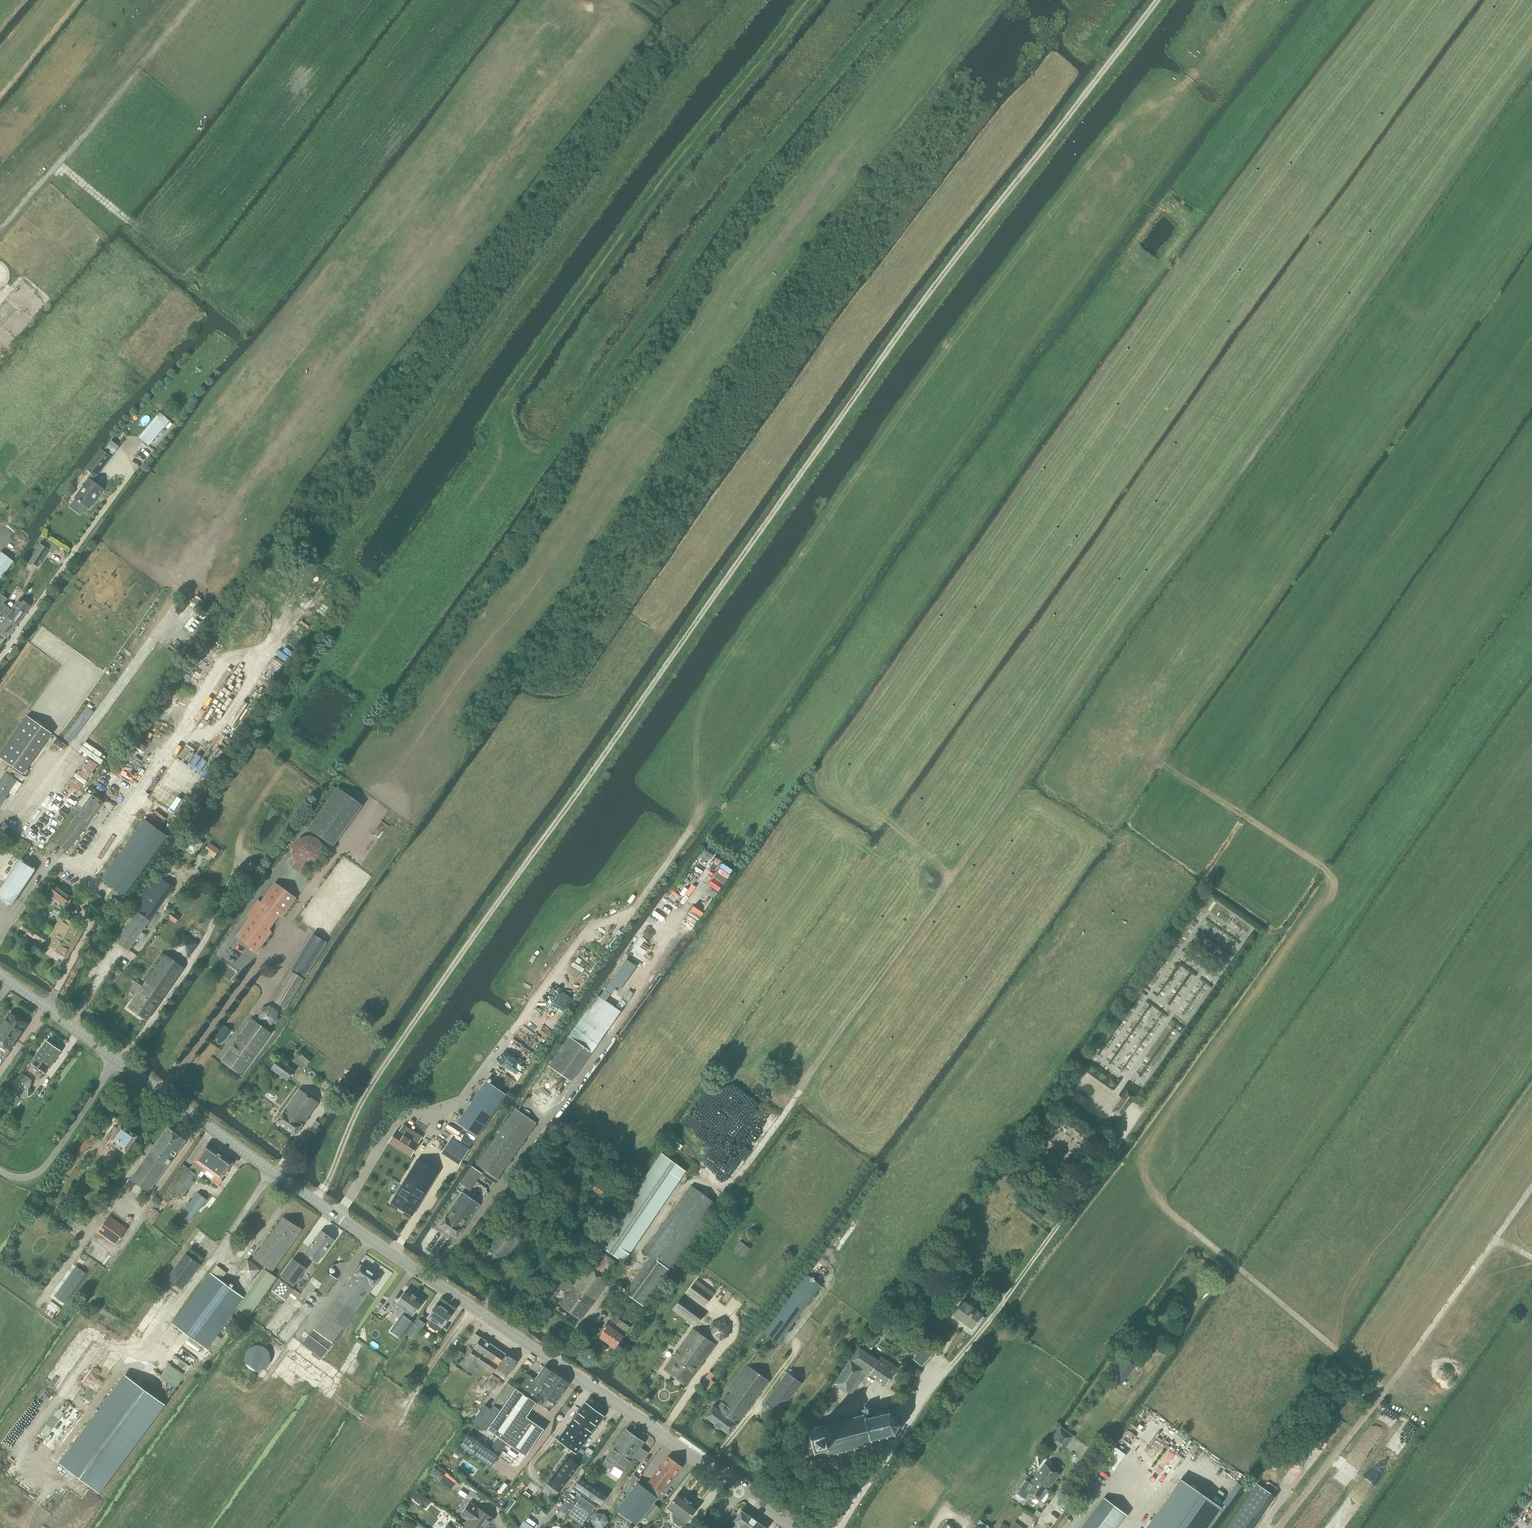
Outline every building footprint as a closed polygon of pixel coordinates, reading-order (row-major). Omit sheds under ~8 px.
[(149,446),(170,421),(160,413),(139,437),(149,446)] [(120,447),(111,440),(105,449),(114,455),(120,447)] [(93,475),(90,479),(76,498),(90,508),(104,490),(92,481),(96,476),(97,477),(112,457),(102,450),(87,470),(93,475)] [(40,544),(29,561),(37,567),(49,550),(40,544)] [(14,562),(1,551),(0,553),(0,580),(14,562)] [(0,597),(0,613),(16,625),(30,606),(21,600),(12,612),(3,605),(7,599),(1,595),(0,597)] [(7,638),(16,625),(0,613),(0,632),(7,638)] [(71,743),(89,719),(82,714),(65,738),(71,743)] [(0,754),(0,758),(23,774),(52,733),(27,716),(0,754)] [(18,780),(7,773),(0,783),(0,805),(18,780)] [(308,828),(332,845),(361,805),(337,787),(308,828)] [(93,795),(78,816),(88,823),(103,802),(93,795)] [(78,816),(77,817),(58,843),(68,850),(88,823),(78,816)] [(192,834),(183,848),(195,856),(204,843),(192,834)] [(292,853),(296,862),(292,867),(300,873),(303,867),(313,868),(321,863),(326,855),(324,845),(318,838),(310,835),(300,837),(294,844),(292,853)] [(20,860),(8,878),(0,891),(0,896),(13,904),(36,870),(20,860)] [(156,875),(133,909),(137,912),(141,915),(145,918),(149,921),(150,921),(174,888),(156,875)] [(271,929),(279,917),(283,918),(297,898),(275,882),(261,902),(258,899),(248,915),(250,917),(236,936),(258,952),(272,932),(271,929)] [(73,896),(56,884),(48,895),(65,907),(73,896)] [(114,913),(121,902),(114,897),(107,908),(114,913)] [(137,912),(116,942),(129,950),(149,921),(145,918),(141,915),(137,912)] [(84,928),(63,916),(57,926),(78,939),(84,928)] [(25,923),(21,929),(67,958),(72,949),(51,936),(49,938),(25,923)] [(51,936),(72,949),(78,939),(57,926),(51,936)] [(313,933),(291,968),(306,977),(327,942),(313,933)] [(175,947),(188,956),(197,944),(183,934),(175,947)] [(131,989),(138,994),(129,1007),(147,1020),(183,969),(165,956),(143,987),(136,982),(131,989)] [(287,1006),(303,979),(292,973),(276,1000),(287,1006)] [(598,994),(569,1036),(548,1066),(572,1082),(592,1052),(598,1043),(621,1010),(598,994)] [(270,1004),(260,1009),(259,1020),(267,1027),(278,1022),(279,1011),(270,1004)] [(29,1023),(14,1012),(0,1031),(0,1039),(11,1047),(29,1023)] [(252,1020),(223,1060),(241,1074),(271,1034),(252,1020)] [(35,1058),(31,1063),(46,1073),(61,1051),(47,1041),(35,1058)] [(313,1056),(295,1043),(289,1051),(307,1064),(313,1056)] [(288,1081),(295,1070),(279,1058),(271,1069),(288,1081)] [(33,1079),(23,1073),(13,1080),(17,1091),(30,1091),(33,1079)] [(486,1080),(456,1122),(477,1136),(507,1094),(486,1080)] [(319,1102),(300,1089),(277,1122),(296,1135),(319,1102)] [(1134,1096),(1127,1092),(1113,1112),(1120,1117),(1134,1096)] [(516,1109),(477,1164),(498,1178),(536,1123),(516,1109)] [(315,1121),(309,1129),(317,1135),(321,1130),(318,1128),(320,1124),(315,1121)] [(121,1125),(110,1141),(126,1152),(138,1136),(121,1125)] [(399,1133),(395,1130),(388,1140),(411,1155),(417,1145),(422,1137),(404,1125),(399,1133)] [(168,1128),(131,1180),(125,1188),(130,1192),(136,1183),(149,1192),(186,1141),(168,1128)] [(98,1139),(91,1134),(76,1155),(80,1158),(90,1145),(92,1147),(98,1139)] [(441,1153),(459,1164),(470,1149),(452,1137),(441,1153)] [(183,1164),(159,1197),(161,1198),(154,1208),(145,1220),(152,1226),(161,1213),(160,1212),(165,1205),(166,1206),(168,1203),(169,1204),(176,1194),(182,1197),(194,1181),(197,1183),(201,1177),(202,1178),(207,1170),(215,1175),(211,1180),(219,1186),(223,1181),(221,1179),(233,1163),(207,1145),(190,1169),(183,1164)] [(624,1262),(686,1171),(661,1154),(598,1245),(624,1262)] [(392,1203),(412,1215),(438,1173),(418,1161),(406,1180),(392,1203)] [(472,1166),(460,1183),(470,1190),(482,1173),(472,1166)] [(644,1250),(651,1256),(625,1292),(643,1305),(718,1206),(692,1186),(644,1250)] [(480,1205),(462,1193),(439,1226),(457,1238),(480,1205)] [(181,1216),(189,1222),(206,1200),(197,1194),(181,1216)] [(521,1232),(529,1222),(518,1214),(510,1224),(521,1232)] [(98,1232),(116,1245),(127,1229),(109,1216),(98,1232)] [(254,1259),(273,1272),(302,1230),(283,1218),(254,1259)] [(521,1239),(504,1226),(481,1258),(499,1270),(521,1239)] [(321,1231),(305,1253),(318,1263),(334,1240),(321,1231)] [(480,1241),(486,1246),(490,1240),(484,1235),(480,1241)] [(733,1250),(744,1258),(751,1249),(740,1241),(733,1250)] [(185,1253),(167,1277),(183,1289),(201,1265),(185,1253)] [(608,1254),(597,1268),(611,1278),(621,1264),(608,1254)] [(293,1258),(280,1277),(294,1287),(307,1268),(293,1258)] [(239,1271),(252,1281),(262,1269),(249,1259),(239,1271)] [(309,1335),(302,1344),(296,1352),(333,1379),(340,1371),(322,1358),(329,1349),(333,1343),(380,1279),(361,1265),(314,1329),(317,1332),(313,1337),(309,1335)] [(588,1269),(560,1305),(580,1320),(608,1282),(586,1265),(585,1267),(588,1269)] [(76,1266),(55,1295),(65,1303),(86,1273),(76,1266)] [(278,1278),(265,1269),(243,1298),(237,1307),(249,1316),(278,1278)] [(212,1273),(174,1323),(207,1347),(237,1307),(243,1298),(212,1273)] [(337,1279),(330,1274),(319,1290),(326,1294),(337,1279)] [(807,1275),(775,1317),(764,1333),(780,1345),(823,1287),(807,1275)] [(566,1277),(558,1288),(566,1293),(573,1282),(566,1277)] [(301,1294),(281,1279),(272,1291),(286,1301),(291,1294),(298,1298),(301,1294)] [(397,1305),(406,1311),(392,1330),(402,1337),(409,1327),(406,1325),(411,1318),(408,1316),(409,1314),(413,1316),(423,1302),(406,1291),(397,1305)] [(696,1325),(705,1313),(683,1296),(674,1309),(696,1325)] [(972,1328),(982,1315),(963,1300),(953,1314),(972,1328)] [(431,1321),(429,1325),(429,1327),(435,1331),(437,1330),(440,1327),(441,1328),(452,1313),(438,1303),(427,1318),(431,1321)] [(615,1316),(600,1337),(615,1348),(630,1327),(615,1316)] [(419,1319),(415,1325),(422,1329),(425,1324),(419,1319)] [(721,1319),(710,1324),(709,1335),(719,1342),(730,1337),(730,1325),(721,1319)] [(716,1345),(694,1329),(664,1370),(686,1386),(716,1345)] [(860,1347),(850,1361),(867,1372),(885,1385),(898,1368),(889,1362),(891,1359),(889,1358),(887,1360),(881,1356),(879,1359),(871,1355),(869,1353),(875,1346),(874,1345),(881,1336),(880,1335),(881,1332),(877,1329),(876,1331),(875,1330),(867,1341),(866,1340),(860,1347)] [(475,1334),(469,1344),(475,1348),(487,1355),(493,1346),(475,1334)] [(269,1360),(269,1357),(268,1354),(267,1352),(265,1349),(263,1348),(260,1346),(257,1346),(254,1346),(251,1346),(249,1347),(247,1348),(244,1350),(243,1353),(241,1355),(241,1358),(240,1360),(241,1363),(242,1366),(243,1368),(245,1370),(247,1372),(250,1374),(252,1374),(255,1375),(258,1374),(260,1374),(263,1372),(265,1370),(267,1368),(268,1366),(269,1363),(269,1360)] [(475,1348),(474,1349),(482,1355),(477,1363),(478,1364),(485,1368),(489,1361),(491,1362),(499,1350),(493,1346),(487,1355),(475,1348)] [(923,1347),(913,1359),(923,1366),(932,1354),(923,1347)] [(482,1355),(474,1349),(462,1366),(472,1373),(478,1364),(477,1363),(482,1355)] [(459,1361),(464,1354),(459,1350),(454,1358),(459,1361)] [(489,1361),(485,1368),(493,1374),(506,1355),(499,1350),(491,1362),(489,1361)] [(493,1374),(491,1377),(502,1384),(517,1362),(506,1355),(493,1374)] [(1125,1358),(1112,1375),(1122,1384),(1136,1366),(1125,1358)] [(835,1383),(850,1395),(867,1372),(850,1361),(835,1383)] [(718,1410),(713,1406),(705,1417),(729,1435),(769,1381),(749,1366),(718,1410)] [(517,1388),(516,1388),(516,1389),(533,1401),(539,1393),(553,1372),(544,1367),(536,1379),(527,1373),(517,1388)] [(715,1375),(710,1371),(701,1384),(708,1389),(713,1382),(711,1380),(715,1375)] [(539,1393),(547,1398),(542,1406),(550,1411),(569,1384),(553,1372),(539,1393)] [(779,1413),(801,1383),(787,1372),(765,1403),(779,1413)] [(100,1492),(164,1405),(125,1376),(61,1463),(100,1492)] [(479,1414),(478,1414),(473,1421),(482,1428),(485,1430),(490,1423),(500,1410),(505,1404),(516,1389),(516,1388),(507,1382),(492,1404),(493,1405),(491,1409),(485,1405),(479,1414)] [(533,1401),(516,1389),(505,1404),(500,1410),(490,1423),(486,1429),(499,1437),(491,1449),(499,1454),(499,1455),(507,1443),(526,1456),(545,1429),(526,1417),(536,1403),(533,1401)] [(604,1417),(585,1403),(572,1421),(590,1435),(604,1417)] [(806,1429),(807,1430),(814,1457),(814,1460),(816,1460),(816,1459),(837,1454),(837,1455),(839,1455),(838,1453),(853,1450),(853,1451),(855,1450),(855,1449),(870,1445),(871,1446),(872,1446),(871,1442),(872,1442),(872,1439),(878,1437),(879,1440),(880,1439),(880,1437),(885,1436),(886,1438),(888,1437),(887,1435),(893,1434),(894,1436),(895,1435),(895,1430),(898,1426),(900,1427),(901,1425),(899,1424),(897,1418),(899,1416),(897,1415),(896,1417),(889,1412),(889,1410),(888,1410),(888,1412),(882,1414),(882,1412),(879,1412),(880,1414),(873,1415),(873,1412),(875,1412),(875,1410),(872,1410),(872,1408),(873,1408),(873,1406),(870,1406),(870,1405),(867,1405),(867,1406),(865,1406),(864,1405),(863,1407),(864,1408),(864,1409),(862,1409),(862,1411),(864,1411),(864,1413),(862,1413),(862,1415),(848,1418),(847,1417),(846,1417),(846,1419),(831,1422),(831,1421),(829,1421),(830,1423),(810,1428),(808,1427),(806,1429)] [(558,1440),(577,1454),(590,1435),(572,1421),(558,1440)] [(1060,1426),(1049,1442),(1058,1448),(1061,1443),(1067,1447),(1074,1436),(1060,1426)] [(644,1442),(626,1430),(615,1446),(633,1458),(644,1442)] [(491,1449),(469,1434),(461,1446),(482,1461),(491,1467),(499,1454),(491,1449)] [(1101,1461),(1114,1470),(1126,1455),(1113,1445),(1101,1461)] [(603,1464),(611,1470),(614,1465),(624,1472),(633,1458),(615,1446),(606,1460),(603,1464)] [(668,1456),(660,1467),(674,1477),(682,1467),(668,1456)] [(580,1466),(568,1457),(548,1484),(559,1493),(580,1466)] [(1060,1474),(1044,1463),(1033,1479),(1049,1490),(1060,1474)] [(447,1472),(436,1464),(430,1471),(441,1479),(447,1472)] [(647,1490),(638,1483),(618,1511),(638,1524),(663,1492),(674,1477),(660,1467),(649,1482),(652,1484),(647,1490)] [(608,1496),(582,1477),(574,1489),(600,1507),(608,1496)] [(629,1478),(622,1489),(629,1494),(637,1483),(629,1478)] [(1026,1480),(1017,1493),(1026,1499),(1030,1493),(1041,1501),(1049,1490),(1033,1479),(1030,1483),(1026,1480)] [(1221,1508),(1181,1480),(1147,1527),(1206,1527),(1221,1508)] [(1275,1497),(1258,1484),(1257,1485),(1227,1527),(1253,1527),(1275,1497)] [(415,1500),(414,1500),(426,1509),(432,1501),(420,1492),(419,1493),(416,1491),(411,1497),(415,1500)] [(699,1508),(678,1492),(667,1508),(687,1523),(699,1508)] [(595,1506),(581,1497),(575,1506),(589,1516),(595,1506)] [(1128,1516),(1104,1497),(1080,1527),(1119,1527),(1128,1516)] [(655,1503),(644,1517),(651,1522),(661,1508),(655,1503)] [(472,1519),(467,1526),(469,1527),(485,1527),(492,1518),(479,1509),(478,1510),(475,1508),(475,1507),(473,1506),(473,1507),(469,1504),(463,1512),(472,1519)] [(582,1525),(582,1526),(585,1527),(588,1527),(589,1527),(584,1523),(589,1516),(575,1506),(568,1516),(582,1525)] [(737,1523),(733,1527),(766,1527),(741,1511),(734,1521),(737,1523)] [(591,1520),(595,1527),(605,1527),(609,1521),(605,1513),(596,1512),(591,1520)]
